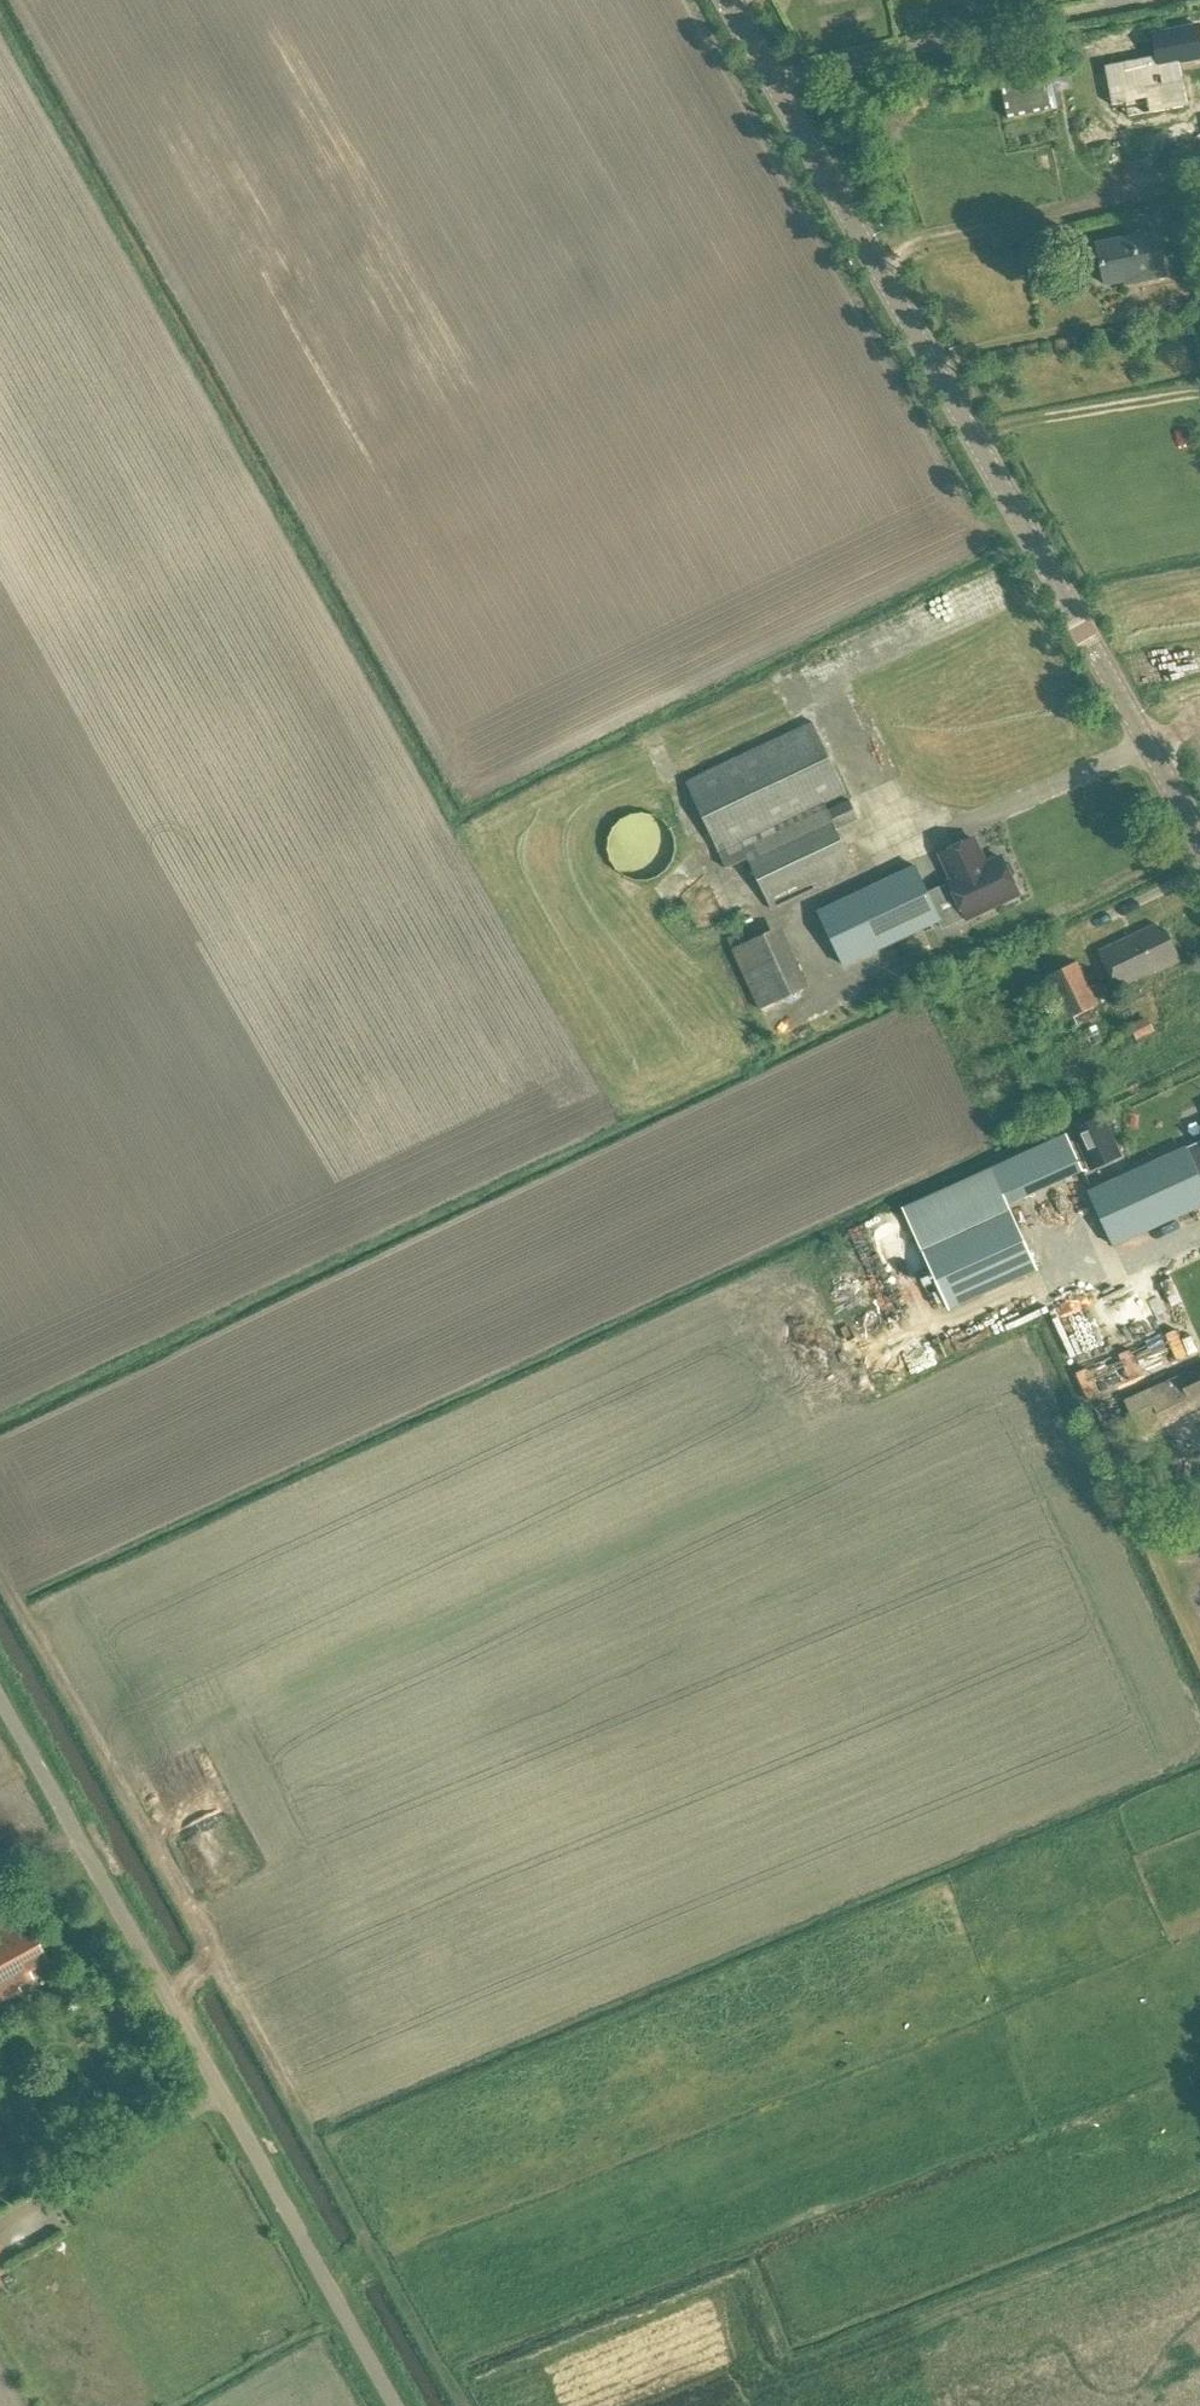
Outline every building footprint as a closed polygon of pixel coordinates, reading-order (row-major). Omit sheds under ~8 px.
[(1150,57),(1102,68),(1110,99),(1126,96),(1130,114),(1191,100),(1181,54),(1197,51),(1191,22),(1144,32),(1150,57)] [(1064,108),(1058,78),(1008,89),(1014,118),(1064,108)] [(1199,254),(1199,247),(1194,220),(1171,225),(1178,259),(1199,254)] [(1134,285),(1167,278),(1158,233),(1096,245),(1105,287),(1134,281),(1134,285)] [(756,858),(776,905),(864,868),(846,825),(864,818),(823,721),(692,776),(731,868),(756,858)] [(641,815),(633,816),(625,819),(618,824),(612,831),(608,838),(607,842),(607,851),(607,855),(610,863),(614,871),(617,874),(624,879),(628,881),(636,883),(640,883),(649,882),(653,881),(657,879),(664,874),(669,868),(673,860),(674,856),(675,847),(674,843),(672,835),(667,828),(664,825),(657,820),(654,818),(645,815),(641,815)] [(987,868),(974,841),(943,855),(955,882),(951,884),(967,920),(1020,895),(1013,880),(1014,875),(1010,866),(1006,865),(1004,860),(987,868)] [(940,925),(914,870),(820,914),(846,970),(940,925)] [(766,1008),(816,986),(789,925),(739,947),(766,1008)] [(1157,974),(1181,962),(1166,933),(1161,935),(1156,926),(1098,953),(1117,991),(1156,972),(1157,974)] [(1093,1009),(1097,1007),(1077,963),(1048,977),(1069,1021),(1073,1018),(1078,1027),(1097,1018),(1093,1009)] [(1114,1149),(1100,1120),(1076,1131),(1089,1160),(1114,1149)] [(1066,1135),(992,1169),(1009,1205),(1083,1172),(1066,1135)] [(1090,1193),(1115,1247),(1199,1208),(1199,1184),(1184,1149),(1090,1193)] [(919,1246),(1009,1205),(992,1169),(903,1210),(919,1246)] [(1009,1205),(919,1246),(949,1312),(1039,1271),(1009,1205)] [(1177,1378),(1181,1386),(1184,1392),(1185,1394),(1185,1396),(1188,1401),(1189,1402),(1199,1397),(1199,1367),(1177,1378)] [(30,1933),(18,1939),(10,1924),(0,1930),(0,2001),(16,1993),(14,1988),(27,1981),(23,1974),(46,1962),(30,1933)]
